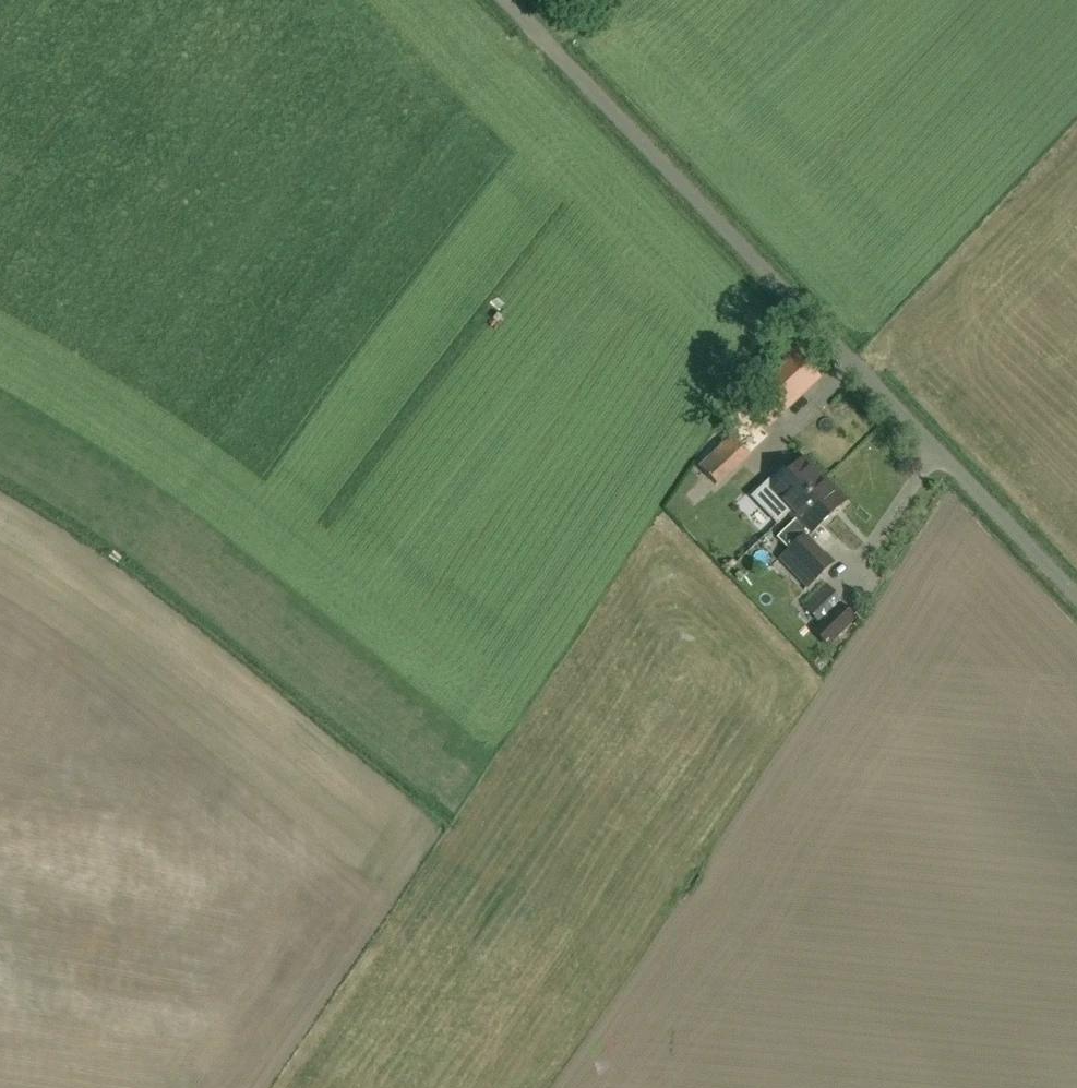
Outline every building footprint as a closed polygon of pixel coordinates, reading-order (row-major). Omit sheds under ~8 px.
[(756,390),(762,396),(780,415),(818,379),(795,354),(756,390)] [(761,446),(772,435),(751,413),(739,424),(761,446)] [(733,437),(701,467),(716,483),(748,453),(733,437)] [(791,512),(790,511),(824,480),(804,459),(789,472),(784,467),(751,498),(777,525),(791,512)] [(824,480),(790,511),(791,512),(797,519),(778,537),(789,549),(786,551),(813,580),(831,563),(806,537),(844,502),(824,480)] [(819,593),(812,618),(836,625),(843,600),(819,593)]
